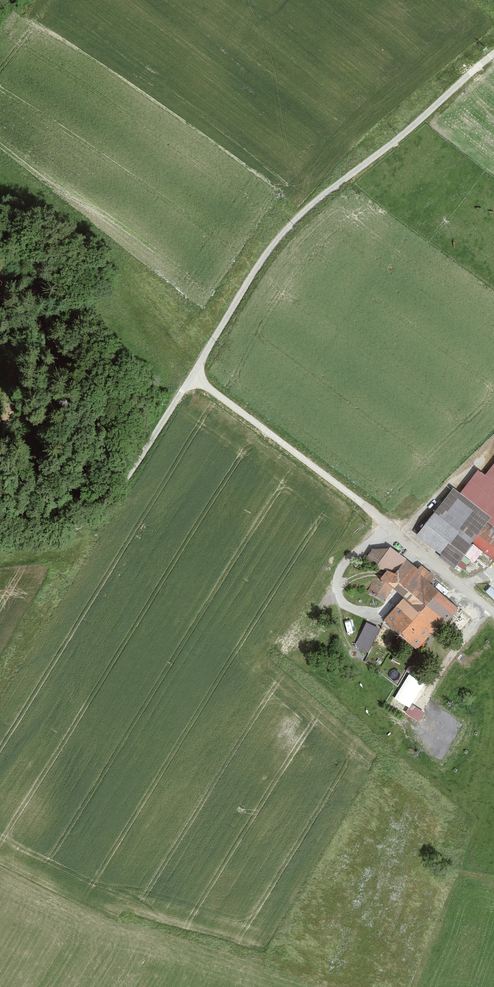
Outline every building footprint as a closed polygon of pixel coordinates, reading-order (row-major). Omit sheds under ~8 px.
[(459,490),(493,516),(493,517),(493,463),(486,473),(477,466),(459,490)] [(455,486),(417,534),(455,564),(473,542),(493,516),(459,490),(455,486)] [(493,516),(473,542),(493,558),(493,517),(493,516)] [(391,545),(371,548),(364,556),(379,569),(374,576),(376,578),(390,589),(397,594),(376,619),(417,652),(432,634),(438,639),(465,605),(391,545)] [(390,589),(376,578),(370,589),(386,599),(390,589)] [(368,650),(380,626),(367,620),(355,644),(368,650)] [(427,681),(409,670),(393,697),(411,708),(427,681)]
